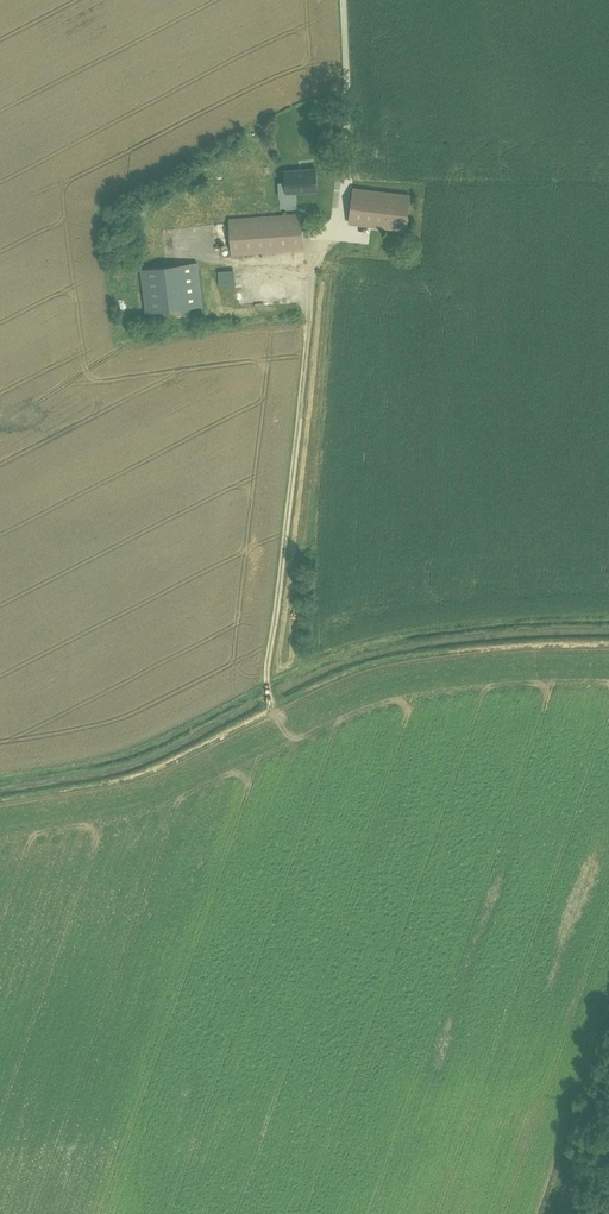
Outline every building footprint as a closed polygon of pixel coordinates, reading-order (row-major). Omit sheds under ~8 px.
[(288,194),(320,193),(318,171),(286,173),(287,183),(279,184),(280,199),(288,198),(288,194)] [(349,222),(406,229),(410,195),(353,189),(349,222)] [(229,220),(232,255),(303,249),(300,214),(229,220)] [(142,269),(147,312),(205,305),(200,262),(185,263),(142,269)]
